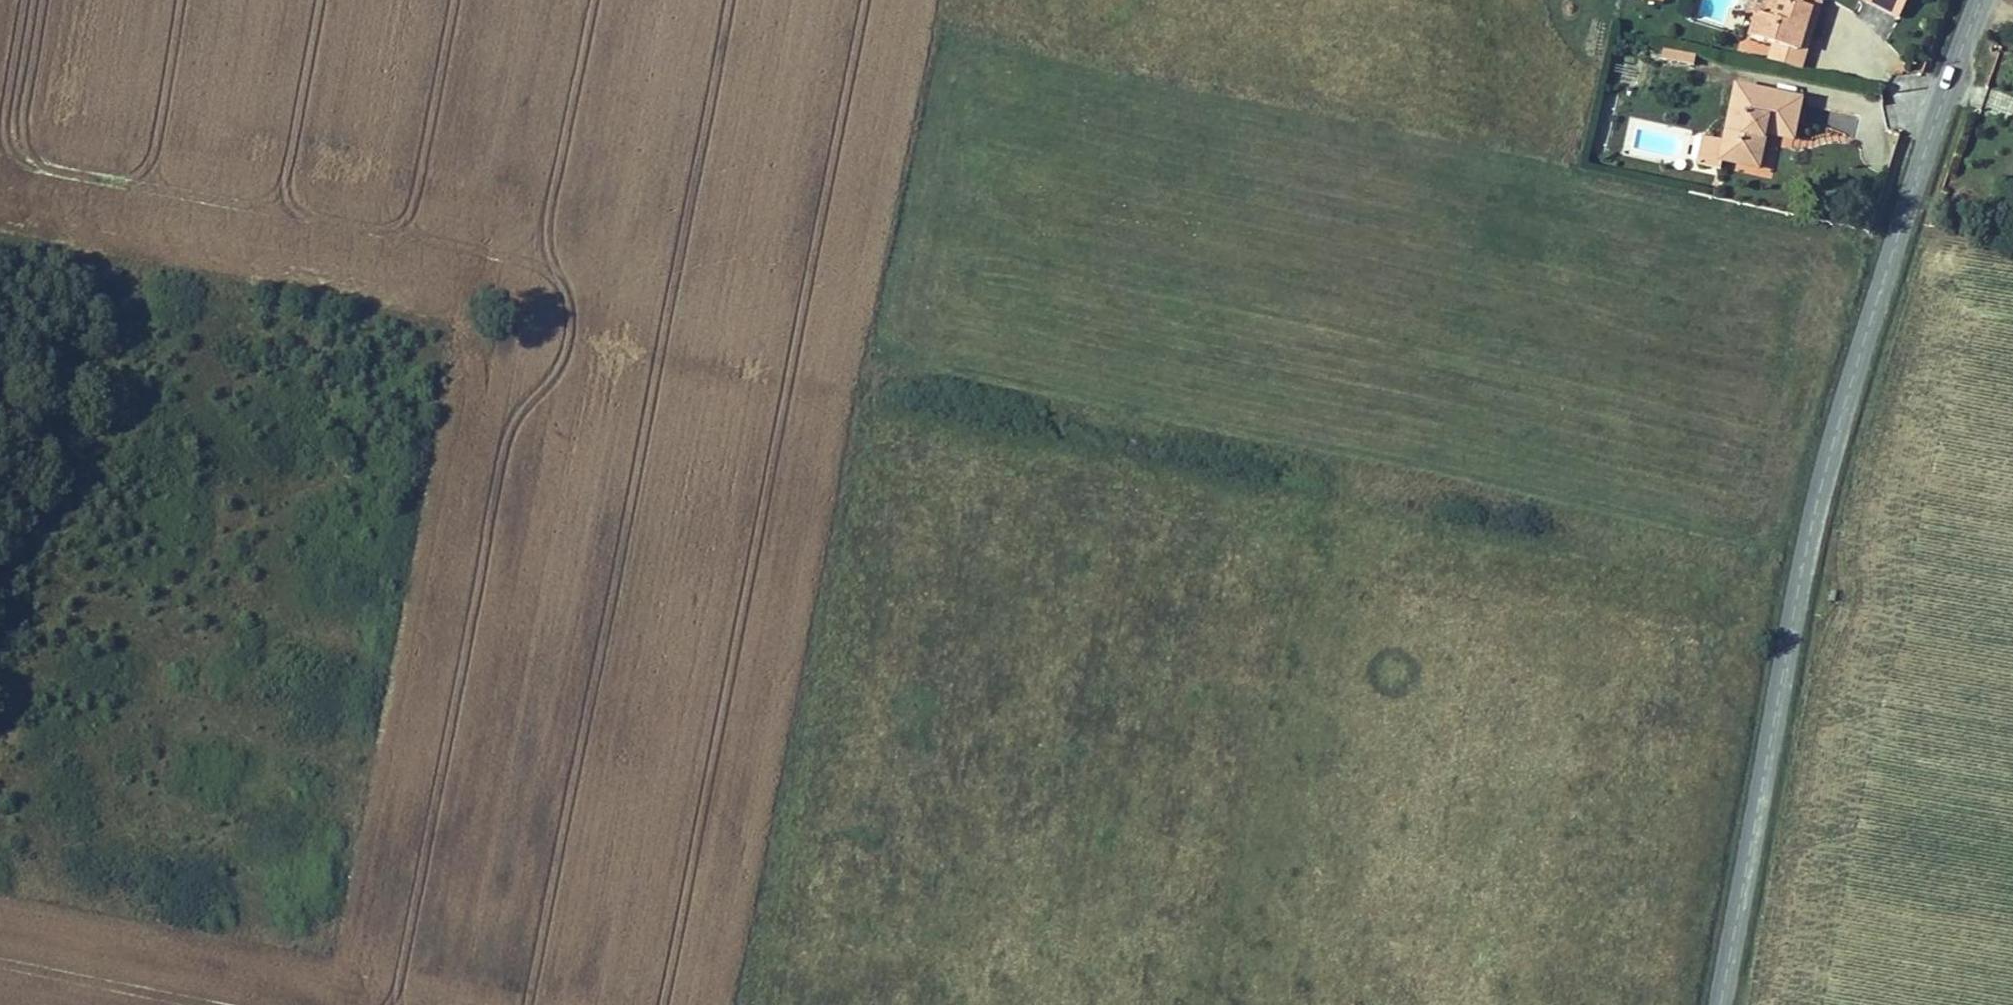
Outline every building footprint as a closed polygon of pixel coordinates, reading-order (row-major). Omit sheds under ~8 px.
[(1664,0),(1642,0),(1640,7),(1660,12),(1664,0)] [(1814,42),(1805,40),(1813,14),(1815,0),(1773,0),(1767,30),(1761,29),(1757,29),(1751,55),(1777,62),(1809,69),(1814,42)] [(1761,29),(1767,30),(1773,0),(1765,0),(1761,29)] [(1910,0),(1869,0),(1866,8),(1900,22),(1910,0)] [(1819,16),(1813,14),(1805,40),(1814,42),(1819,16)] [(1700,67),(1668,60),(1666,69),(1698,76),(1700,67)] [(1807,109),(1742,95),(1731,151),(1728,168),(1763,176),(1771,142),(1799,147),(1807,109)] [(1728,168),(1731,151),(1707,145),(1702,172),(1725,179),(1728,168)]
